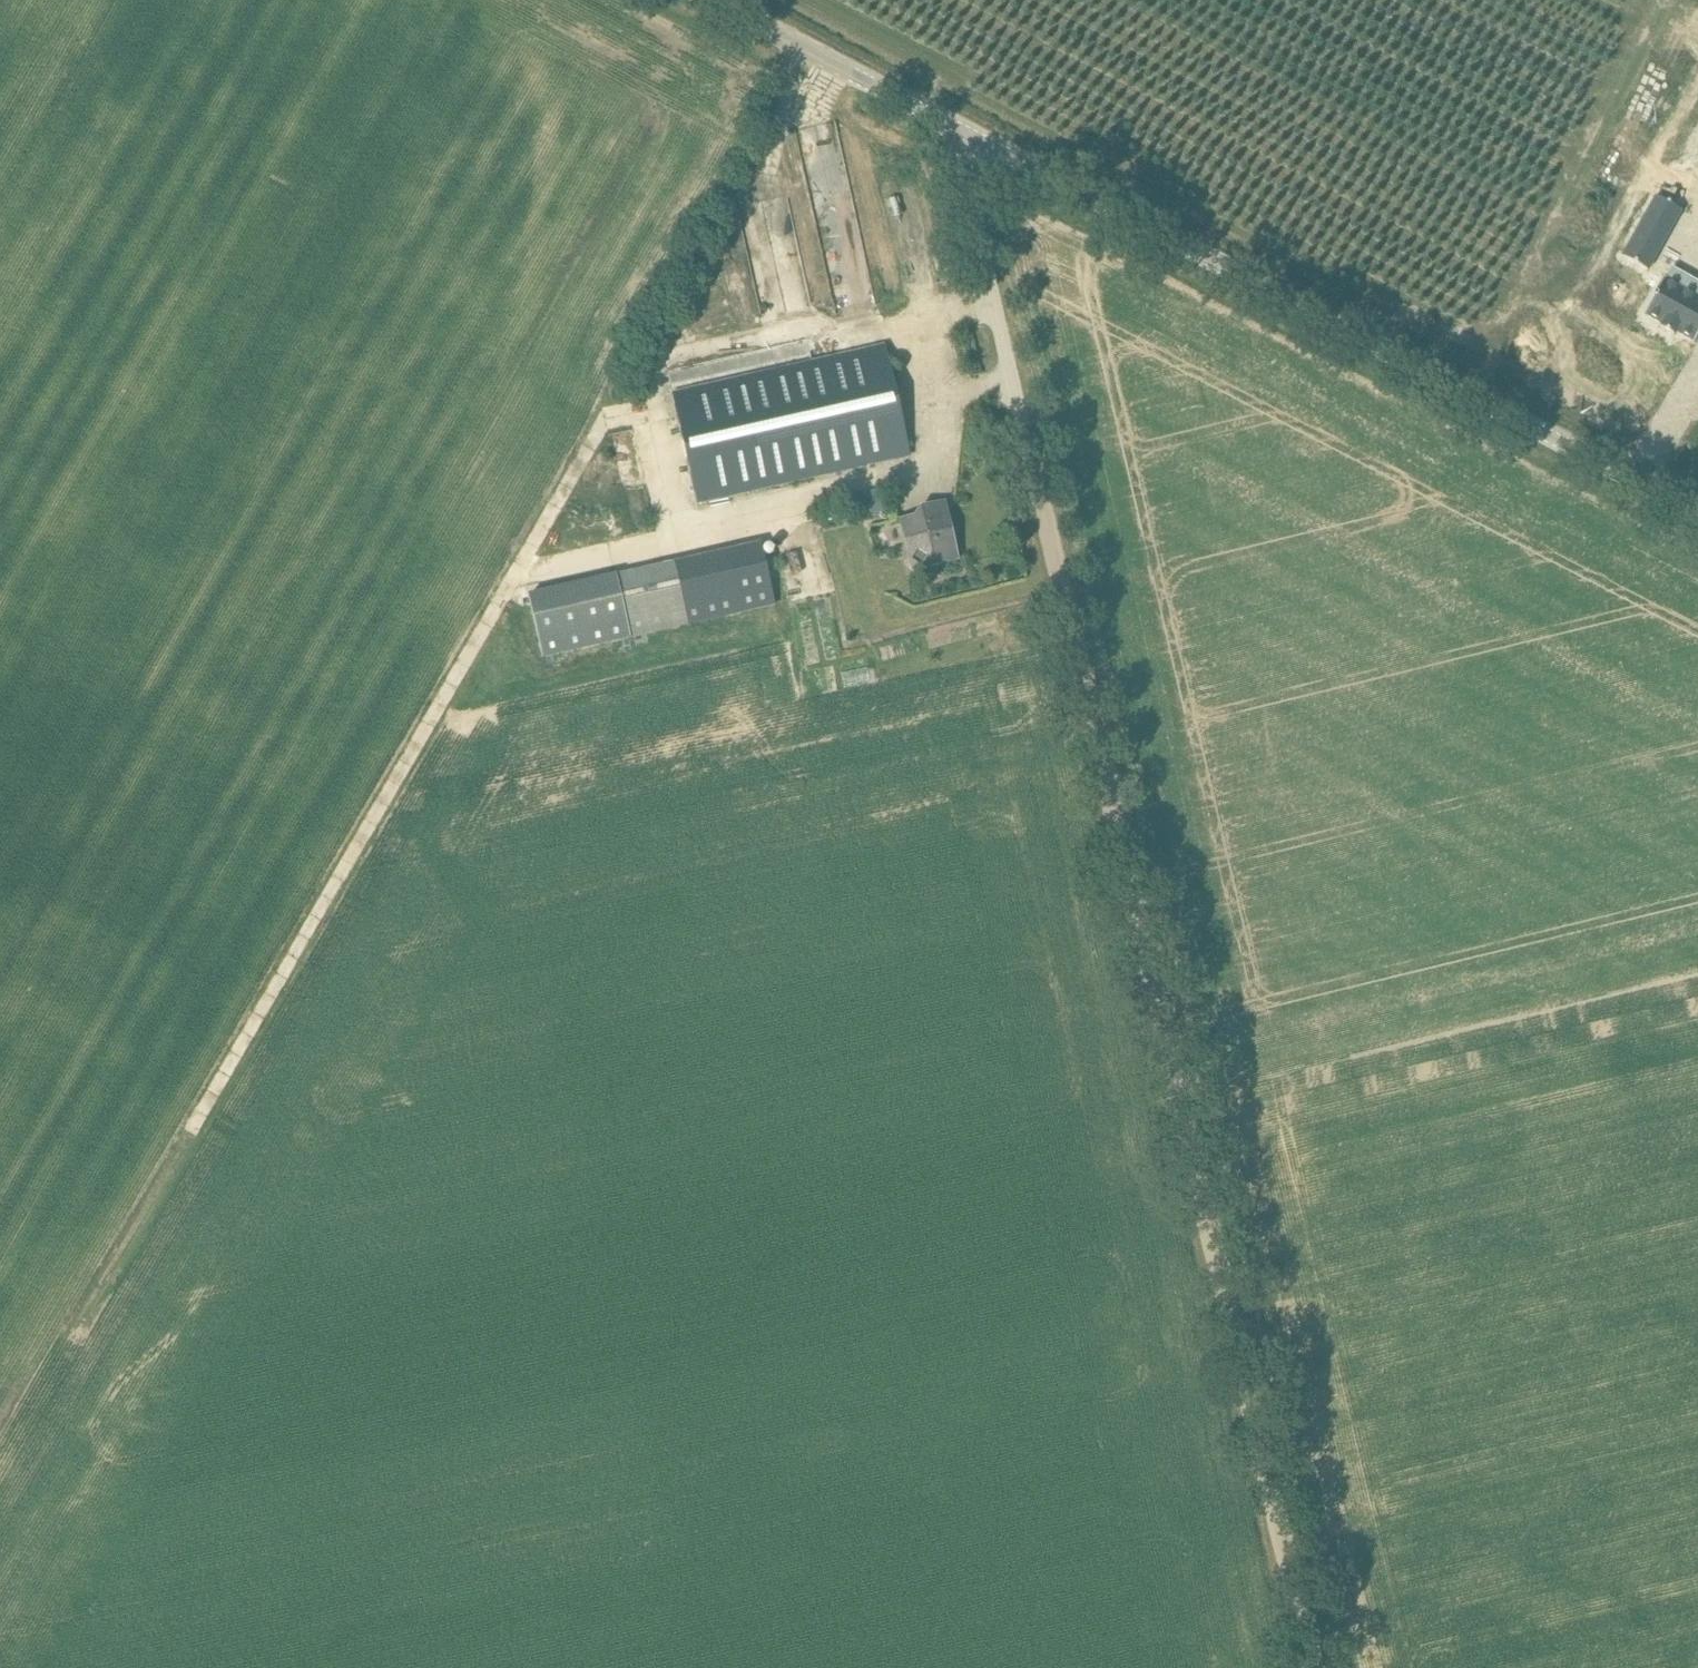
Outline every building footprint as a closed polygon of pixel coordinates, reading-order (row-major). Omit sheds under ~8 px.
[(1658,197),(1625,257),(1650,271),(1684,211),(1658,197)] [(1643,313),(1662,323),(1675,331),(1693,341),(1697,333),(1697,291),(1695,296),(1664,279),(1662,278),(1643,313)] [(813,362),(673,394),(698,503),(889,460),(910,455),(886,346),(864,350),(813,362)] [(915,517),(901,520),(913,570),(958,560),(947,510),(933,513),(922,507),(915,517)] [(761,543),(674,563),(530,596),(544,657),(775,604),(761,543)]
